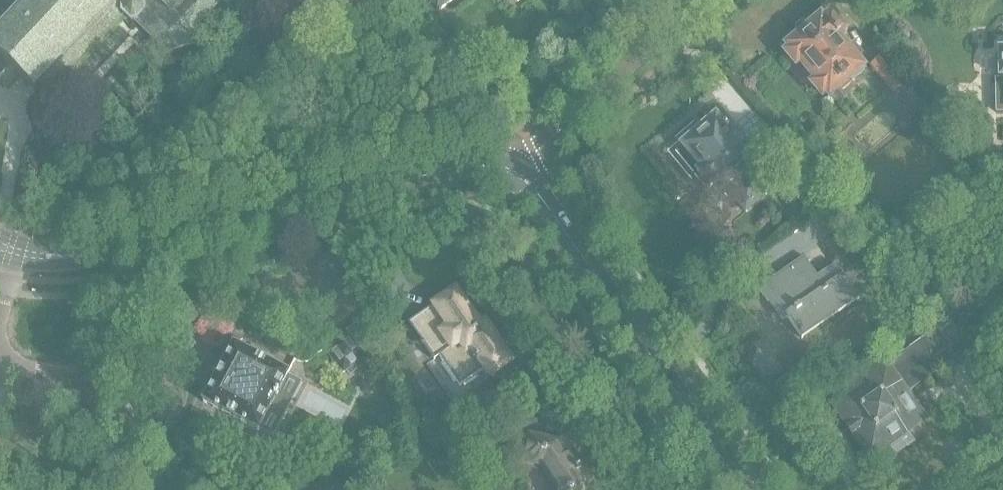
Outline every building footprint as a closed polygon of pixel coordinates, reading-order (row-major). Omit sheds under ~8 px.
[(0,24),(0,55),(8,62),(0,70),(0,79),(8,87),(20,74),(36,90),(41,85),(50,95),(127,15),(133,22),(137,21),(171,54),(203,47),(192,36),(224,2),(222,0),(23,0),(0,24)] [(439,13),(457,0),(429,0),(439,13)] [(854,42),(846,49),(836,37),(844,30),(832,15),(823,22),(821,20),(815,25),(814,23),(811,26),(809,24),(808,23),(805,23),(802,23),(800,24),(798,27),(797,30),(798,34),(798,36),(796,38),(797,40),(789,46),(792,49),(788,52),(796,62),(800,59),(803,63),(801,64),(813,78),(814,77),(825,89),(822,92),(823,94),(827,91),(838,105),(847,98),(841,91),(863,73),(860,69),(862,68),(856,61),(864,54),(854,42)] [(872,65),(918,119),(933,106),(888,52),(872,65)] [(754,152),(741,136),(742,135),(733,124),(728,129),(725,125),(724,126),(717,118),(718,117),(716,115),(713,117),(712,115),(710,117),(709,116),(696,126),(699,130),(685,142),(687,144),(685,146),(703,167),(698,171),(699,172),(692,178),(702,190),(709,185),(710,186),(715,182),(721,189),(726,185),(731,190),(729,192),(746,211),(767,193),(751,174),(749,175),(745,170),(754,163),(749,157),(754,152)] [(783,324),(789,320),(801,338),(858,300),(834,265),(817,277),(803,256),(757,288),(768,303),(768,302),(783,324)] [(492,377),(513,362),(486,323),(481,327),(456,291),(409,323),(435,361),(440,358),(460,387),(487,369),(492,377)] [(370,363),(365,357),(382,345),(373,311),(346,332),(325,348),(334,360),(334,363),(335,366),(337,368),(342,370),(344,373),(347,371),(351,377),(370,363)] [(949,349),(951,347),(963,340),(950,321),(938,329),(938,328),(831,403),(869,459),(871,458),(878,468),(894,456),(887,446),(908,431),(915,441),(932,429),(925,419),(926,418),(907,392),(944,366),(949,373),(960,365),(949,349)] [(259,432),(289,376),(273,367),(274,365),(253,355),(251,348),(243,344),(236,347),(234,346),(204,402),(259,432)] [(511,465),(540,470),(542,474),(540,475),(549,488),(551,486),(554,489),(585,489),(592,479),(565,439),(555,443),(525,438),(524,445),(515,444),(511,465)]
